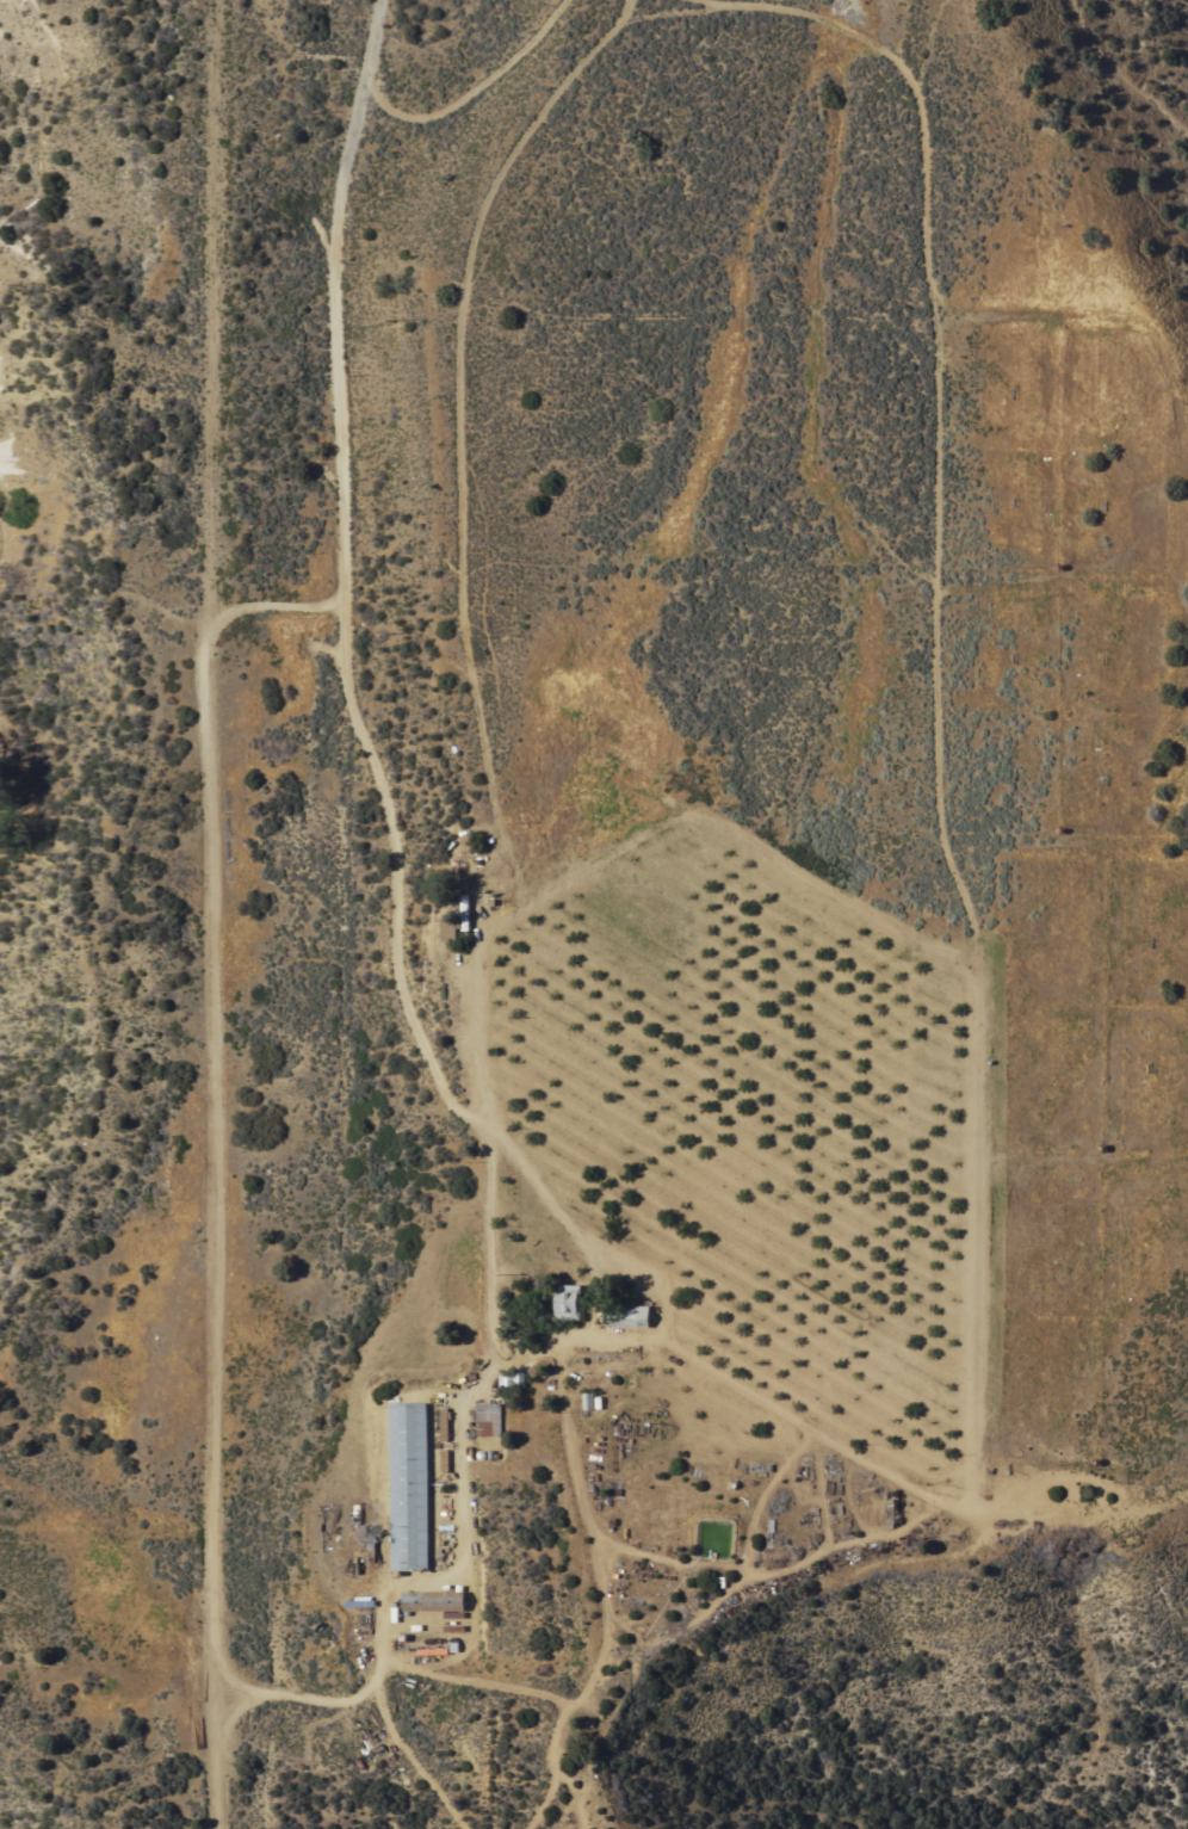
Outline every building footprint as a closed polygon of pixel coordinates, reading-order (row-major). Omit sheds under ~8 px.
[(439,917),(453,917),(453,915),(459,915),(459,892),(466,892),(466,931),(459,931),(459,927),(454,927),(454,940),(439,940),(439,917)] [(582,1318),(556,1318),(556,1285),(582,1285),(582,1318)] [(636,1309),(636,1305),(650,1305),(650,1327),(605,1326),(605,1308),(636,1309)] [(497,1373),(514,1374),(514,1370),(522,1371),(522,1384),(513,1384),(512,1394),(497,1394),(497,1373)] [(428,1568),(392,1568),(392,1403),(428,1403),(428,1568)] [(502,1403),(502,1435),(477,1435),(477,1403),(502,1403)] [(464,1590),(464,1609),(404,1609),(404,1592),(464,1590)]
